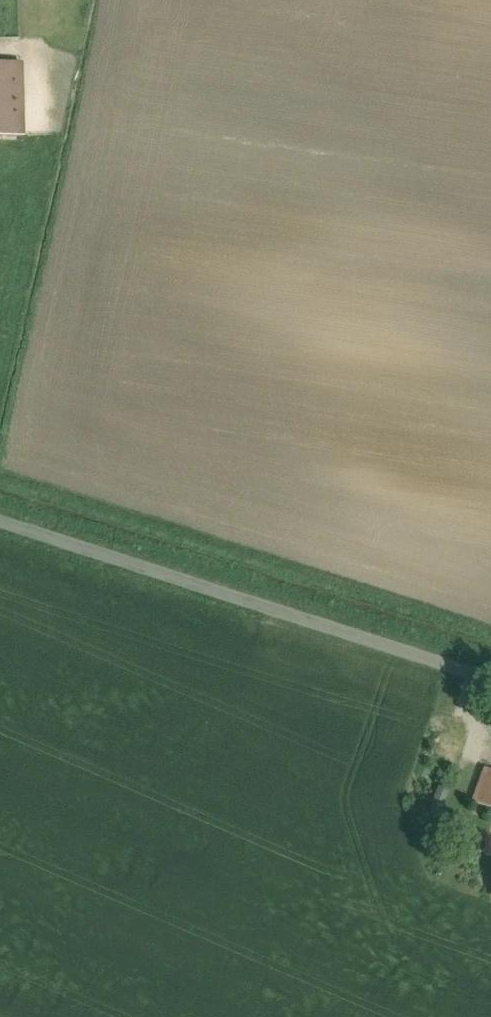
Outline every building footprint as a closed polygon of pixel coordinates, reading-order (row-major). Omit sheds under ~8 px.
[(26,140),(23,64),(0,65),(0,141),(26,140)] [(490,807),(490,769),(484,767),(472,801),(490,807)] [(441,776),(429,812),(443,817),(455,781),(448,779),(441,776)]
